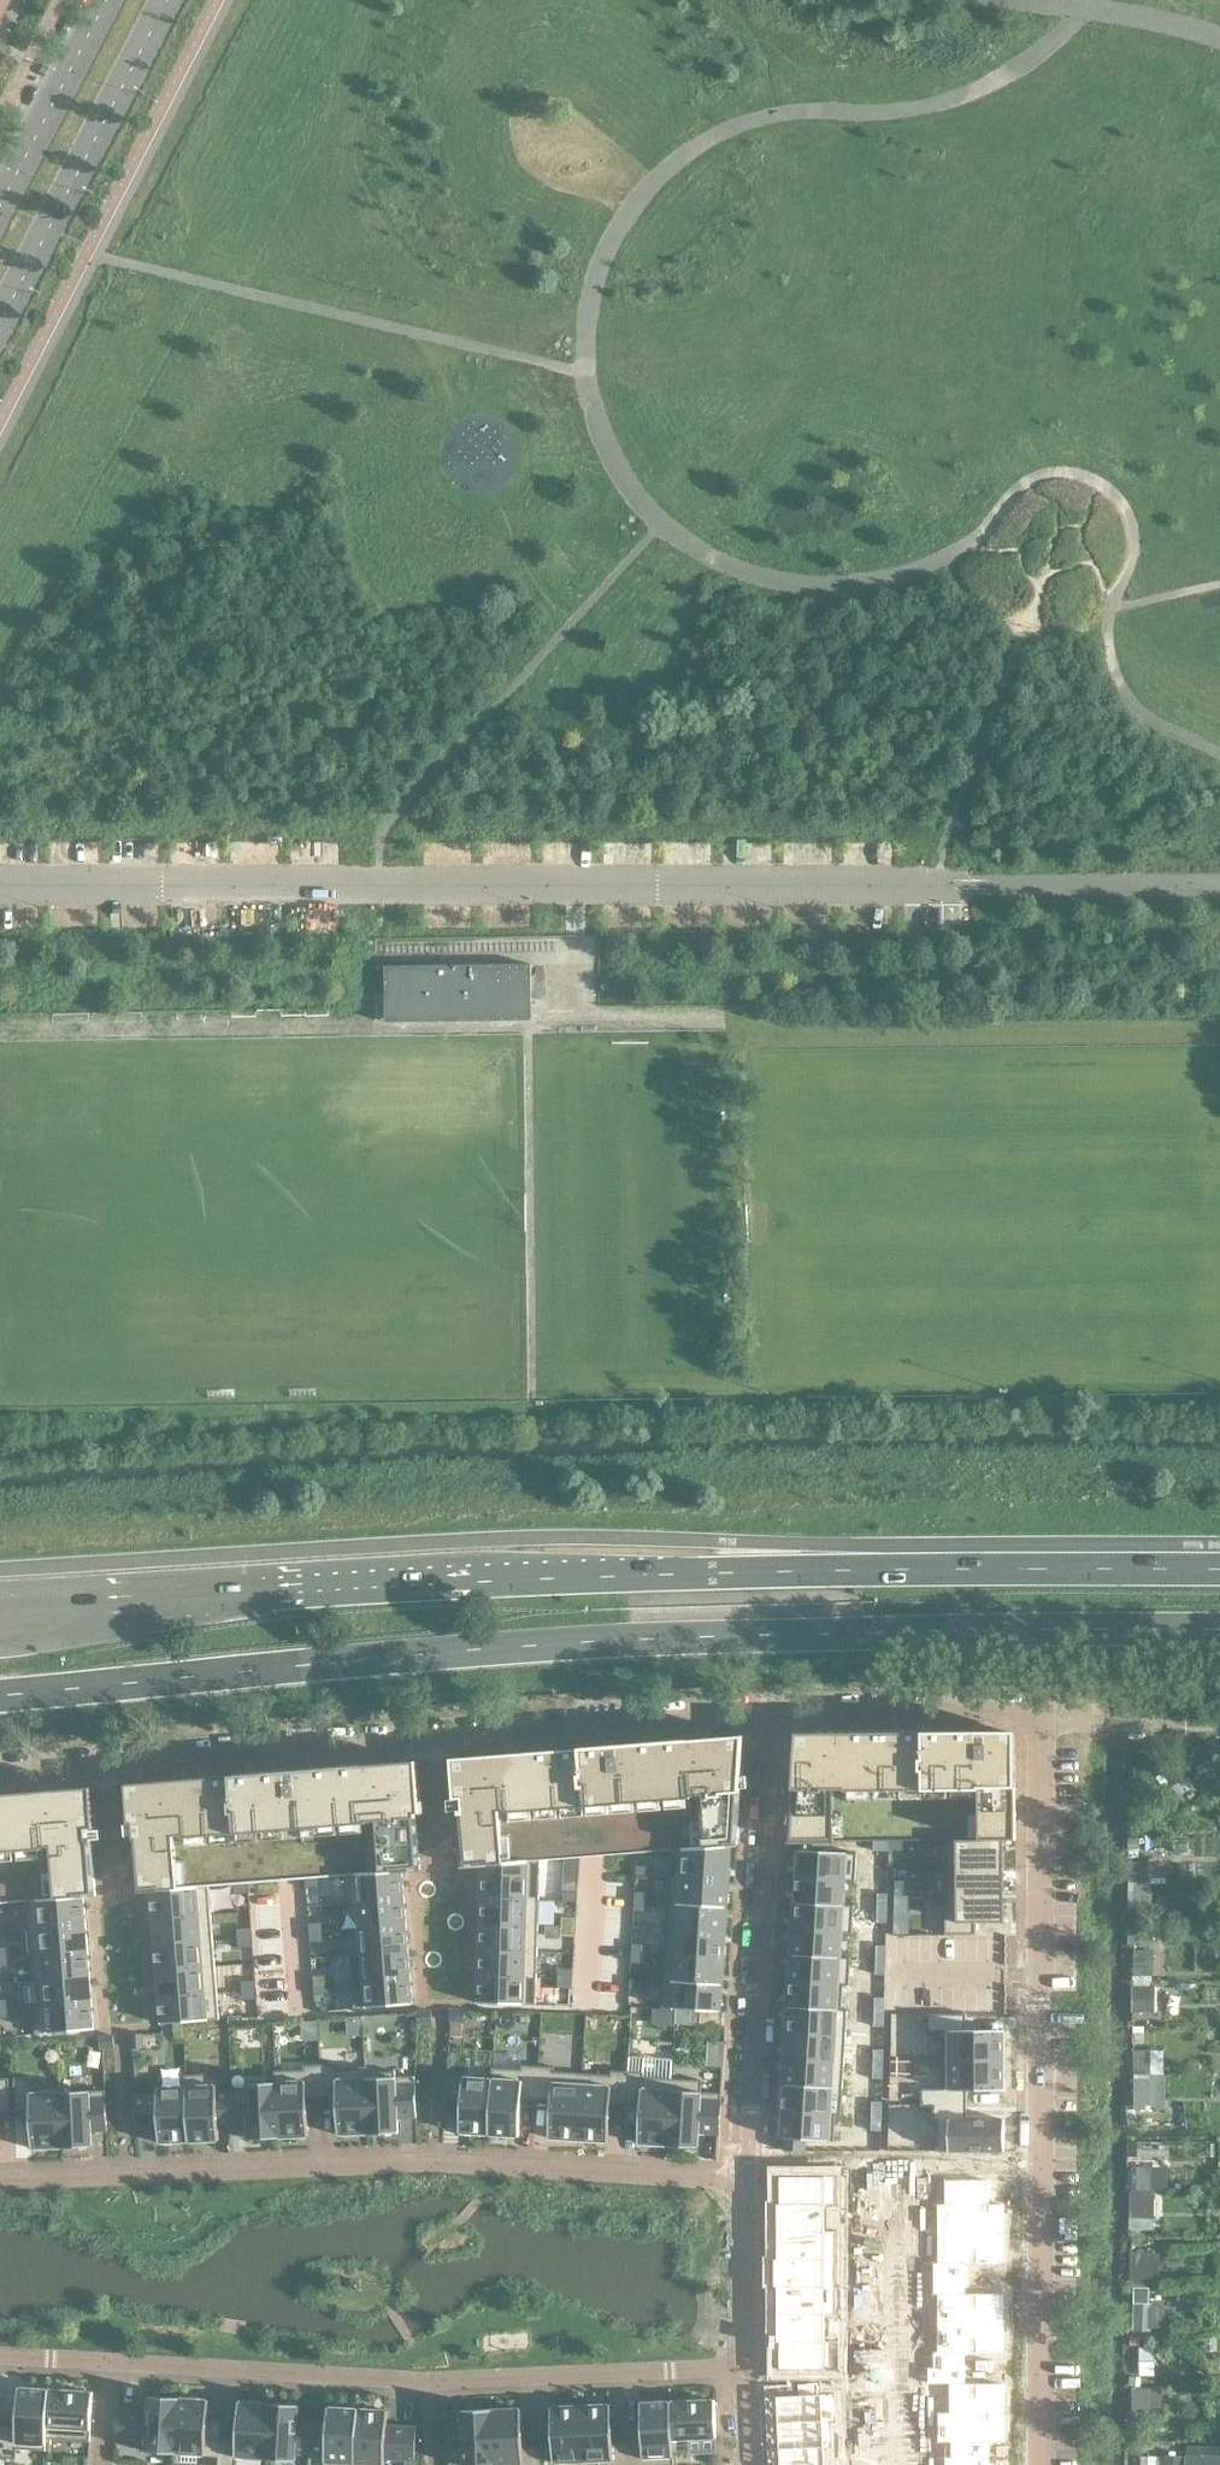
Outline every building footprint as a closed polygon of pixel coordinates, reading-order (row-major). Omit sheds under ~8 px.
[(387,968),(387,994),(387,1024),(534,1023),(534,1011),(533,966),(387,968)] [(792,1785),(789,1841),(874,1840),(889,1840),(903,1840),(944,1840),(1004,1839),(1016,1839),(1016,1790),(1015,1737),(1009,1731),(802,1733),(795,1740),(793,1773),(792,1785)] [(579,1748),(450,1758),(454,1799),(458,1799),(458,1810),(463,1866),(482,1865),(540,1860),(579,1857),(595,1855),(637,1852),(670,1850),(729,1845),(737,1844),(740,1787),(741,1776),(743,1741),(737,1736),(687,1740),(687,1739),(605,1746),(579,1748)] [(279,1771),(125,1784),(129,1823),(133,1823),(134,1835),(138,1891),(151,1890),(209,1886),(233,1884),(248,1882),(292,1879),(305,1878),(319,1877),(344,1875),(402,1870),(421,1869),(416,1813),(415,1801),(419,1800),(416,1761),(279,1771)] [(4,1902),(25,1900),(84,1896),(96,1895),(92,1839),(91,1830),(95,1830),(91,1787),(0,1794),(0,1902),(4,1902)] [(1004,1868),(1004,1839),(944,1840),(945,1868),(1004,1868)] [(889,1840),(874,1840),(874,1850),(889,1850),(889,1840)] [(903,1840),(889,1840),(889,1850),(903,1850),(903,1840)] [(798,1849),(797,1876),(855,1880),(857,1853),(823,1851),(824,1841),(802,1841),(801,1849),(798,1849)] [(727,1880),(729,1845),(670,1850),(670,1851),(669,1876),(727,1880)] [(1150,1901),(1149,1878),(1167,1877),(1166,1857),(1130,1858),(1131,1901),(1150,1901)] [(539,1899),(540,1860),(482,1865),(481,1897),(539,1899)] [(651,1866),(636,1865),(636,1875),(650,1875),(651,1866)] [(1004,1894),(1004,1868),(945,1868),(945,1894),(1004,1894)] [(404,1899),(402,1870),(344,1875),(346,1903),(404,1899)] [(725,1906),(727,1880),(669,1876),(667,1902),(725,1906)] [(797,1876),(795,1902),(853,1906),(853,1905),(842,1904),(843,1880),(855,1881),(855,1880),(797,1876)] [(319,1877),(305,1878),(306,1888),(320,1887),(319,1877)] [(905,1880),(895,1880),(894,1894),(904,1894),(905,1880)] [(248,1882),(233,1884),(234,1893),(249,1892),(248,1882)] [(211,1914),(209,1886),(151,1890),(153,1918),(211,1914)] [(577,1901),(577,1891),(562,1890),(562,1900),(577,1901)] [(649,1892),(635,1891),(634,1901),(649,1901),(649,1892)] [(887,1908),(887,1893),(877,1893),(877,1907),(887,1908)] [(1005,1921),(1004,1894),(945,1894),(945,1934),(976,1934),(976,1922),(978,1922),(1002,1921),(1005,1921)] [(86,1924),(84,1896),(25,1900),(28,1928),(86,1924)] [(538,1925),(539,1899),(481,1897),(480,1923),(538,1925)] [(406,1925),(404,1899),(346,1903),(346,1904),(358,1903),(360,1928),(406,1925)] [(648,1911),(649,1901),(634,1901),(634,1910),(648,1911)] [(724,1932),(725,1906),(667,1902),(666,1928),(724,1932)] [(795,1902),(793,1928),(852,1932),(853,1906),(795,1902)] [(887,1922),(887,1908),(877,1907),(877,1922),(887,1922)] [(213,1940),(211,1914),(153,1918),(155,1944),(213,1940)] [(575,1927),(576,1917),(561,1916),(560,1926),(575,1927)] [(324,1931),(323,1921),(308,1922),(309,1932),(324,1931)] [(537,1951),(538,1925),(480,1923),(479,1949),(537,1951)] [(88,1950),(86,1924),(28,1928),(30,1954),(88,1950)] [(408,1950),(406,1925),(360,1928),(362,1953),(350,1954),(350,1955),(408,1950)] [(575,1936),(575,1927),(560,1926),(560,1936),(575,1936)] [(252,1937),(251,1927),(237,1928),(237,1938),(252,1937)] [(722,1958),(724,1932),(666,1928),(664,1954),(722,1958)] [(793,1928),(792,1954),(850,1958),(850,1956),(839,1956),(840,1932),(852,1933),(852,1932),(793,1928)] [(325,1941),(324,1931),(309,1932),(310,1942),(325,1941)] [(253,1946),(252,1937),(237,1938),(238,1948),(253,1946)] [(215,1966),(213,1940),(155,1944),(157,1970),(215,1966)] [(646,1944),(632,1943),(631,1952),(645,1953),(646,1944)] [(876,1945),(876,1959),(886,1960),(886,1945),(876,1945)] [(0,1947),(0,1957),(8,1956),(7,1946),(0,1947)] [(1154,1984),(1154,1947),(1134,1947),(1132,2010),(1157,2011),(1157,1984),(1154,1984)] [(537,1977),(537,1951),(479,1949),(478,1975),(537,1977)] [(90,1976),(88,1950),(30,1954),(32,1980),(90,1976)] [(410,1976),(408,1950),(350,1955),(352,1981),(410,1976)] [(645,1963),(645,1953),(631,1952),(630,1962),(645,1963)] [(721,1984),(722,1958),(664,1954),(663,1980),(721,1984)] [(792,1954),(790,1980),(849,1984),(850,1958),(792,1954)] [(8,1956),(0,1957),(0,1966),(9,1966),(8,1956)] [(876,1959),(875,1974),(885,1974),(886,1960),(876,1959)] [(217,1992),(215,1966),(157,1970),(159,1996),(217,1992)] [(572,1978),(572,1969),(558,1968),(557,1978),(572,1978)] [(328,1983),(327,1973),(312,1975),(313,1985),(328,1983)] [(536,2004),(537,1977),(478,1975),(477,2002),(536,2004)] [(92,2002),(90,1976),(32,1980),(32,1981),(38,1981),(39,2005),(34,2005),(34,2006),(92,2002)] [(412,2003),(410,1976),(352,1981),(354,2008),(412,2003)] [(571,1988),(572,1978),(557,1978),(557,1987),(571,1988)] [(644,1979),(630,1978),(629,1988),(644,1989),(644,1979)] [(256,1989),(255,1979),(241,1980),(241,1990),(256,1989)] [(719,2011),(721,1984),(663,1980),(661,2007),(691,2009),(700,2010),(719,2011)] [(790,1980),(789,2006),(847,2010),(847,2008),(841,2008),(843,1985),(849,1985),(849,1984),(790,1980)] [(329,1993),(328,1983),(313,1985),(314,1994),(329,1993)] [(257,1999),(256,1989),(241,1990),(242,2000),(257,1999)] [(219,2019),(217,1992),(159,1996),(161,2023),(219,2019)] [(875,1997),(874,2011),(884,2012),(884,1997),(875,1997)] [(0,1999),(0,2009),(12,2008),(12,1998),(0,1999)] [(94,2029),(92,2002),(34,2006),(36,2033),(94,2029)] [(789,2006),(787,2032),(846,2036),(847,2010),(789,2006)] [(653,2007),(652,2025),(675,2026),(675,2024),(676,2009),(653,2007)] [(12,2008),(0,2009),(0,2018),(13,2017),(12,2008)] [(450,2009),(450,2021),(464,2021),(464,2009),(450,2009)] [(676,2009),(675,2024),(699,2025),(699,2024),(700,2010),(691,2009),(676,2009)] [(431,2010),(417,2011),(418,2023),(419,2023),(432,2022),(431,2010)] [(700,2010),(699,2024),(719,2025),(720,2011),(719,2011),(700,2010)] [(874,2011),(874,2026),(884,2026),(884,2012),(874,2011)] [(966,2013),(926,2013),(926,2031),(942,2032),(942,2060),(1004,2060),(1004,2029),(966,2029),(966,2013)] [(787,2032),(786,2058),(844,2062),(846,2036),(787,2032)] [(143,2033),(130,2033),(131,2048),(143,2047),(143,2033)] [(113,2035),(99,2036),(100,2048),(104,2048),(114,2047),(113,2035)] [(873,2049),(873,2063),(883,2064),(883,2049),(873,2049)] [(627,2071),(625,2104),(640,2105),(639,2125),(638,2143),(666,2145),(668,2145),(672,2078),(673,2059),(628,2056),(627,2071)] [(786,2058),(784,2084),(842,2088),(844,2062),(786,2058)] [(942,2088),(921,2088),(921,2104),(966,2104),(966,2090),(1004,2090),(1004,2060),(942,2060),(942,2088)] [(336,2063),(320,2064),(321,2097),(336,2097),(338,2134),(367,2133),(368,2133),(365,2066),(337,2067),(336,2063)] [(873,2063),(873,2078),(882,2078),(883,2064),(873,2063)] [(304,2069),(275,2070),(278,2137),(280,2137),(308,2136),(307,2098),(321,2097),(320,2064),(304,2064),(304,2069)] [(493,2067),(489,2134),(519,2136),(521,2098),(536,2099),(538,2065),(521,2064),(521,2069),(493,2067)] [(538,2065),(536,2099),(550,2100),(548,2137),(578,2139),(582,2072),(554,2071),(554,2066),(538,2065)] [(366,2066),(365,2066),(368,2133),(398,2132),(397,2117),(416,2116),(415,2076),(415,2075),(395,2076),(395,2071),(366,2072),(366,2066)] [(446,2076),(444,2116),(460,2117),(459,2132),(489,2134),(493,2067),(492,2067),(491,2079),(446,2076)] [(246,2090),(232,2091),(233,2124),(248,2124),(248,2139),(278,2137),(275,2070),(274,2070),(275,2082),(246,2083),(246,2090)] [(582,2072),(578,2139),(608,2141),(611,2103),(625,2104),(627,2071),(611,2070),(611,2074),(582,2072)] [(216,2073),(186,2074),(189,2141),(219,2140),(218,2125),(233,2124),(232,2091),(217,2091),(216,2073)] [(157,2094),(133,2095),(135,2129),(158,2128),(159,2142),(189,2141),(186,2074),(185,2074),(185,2086),(156,2087),(157,2094)] [(62,2147),(59,2086),(31,2087),(30,2077),(14,2077),(15,2111),(30,2110),(32,2148),(61,2147),(62,2147)] [(9,2078),(0,2078),(0,2112),(11,2111),(9,2078)] [(672,2078),(668,2145),(698,2147),(699,2132),(719,2133),(722,2093),(701,2091),(702,2080),(672,2078)] [(1165,2079),(1134,2079),(1134,2109),(1165,2109),(1165,2079)] [(784,2084),(782,2110),(841,2114),(842,2088),(784,2084)] [(107,2130),(105,2089),(61,2091),(60,2085),(59,2086),(62,2147),(92,2146),(91,2131),(107,2130)] [(872,2101),(871,2115),(881,2116),(882,2101),(872,2101)] [(966,2104),(921,2104),(921,2106),(932,2106),(932,2121),(937,2121),(937,2151),(1004,2151),(1004,2119),(966,2119),(966,2104)] [(782,2110),(781,2137),(784,2138),(783,2149),(805,2151),(806,2139),(833,2141),(835,2115),(841,2115),(841,2114),(782,2110)] [(871,2115),(871,2130),(881,2130),(881,2116),(871,2115)] [(1131,2226),(1153,2226),(1155,2163),(1133,2162),(1131,2226)] [(778,2203),(776,2203),(837,2203),(837,2175),(779,2175),(778,2203)] [(876,2175),(866,2175),(866,2190),(876,2189),(876,2175)] [(944,2203),(937,2203),(937,2233),(1004,2233),(1004,2202),(990,2202),(989,2178),(944,2178),(944,2203)] [(837,2203),(776,2203),(776,2231),(837,2231),(837,2230),(826,2230),(826,2205),(837,2205),(837,2203)] [(876,2216),(866,2216),(866,2231),(876,2231),(876,2216)] [(893,2218),(883,2218),(883,2233),(893,2233),(893,2218)] [(776,2257),(773,2257),(773,2258),(837,2258),(837,2231),(776,2231),(776,2257)] [(876,2231),(866,2231),(866,2246),(876,2246),(876,2231)] [(937,2261),(933,2261),(933,2278),(967,2278),(967,2263),(1004,2263),(1004,2233),(937,2233),(937,2261)] [(1132,2249),(1130,2280),(1157,2282),(1159,2250),(1132,2249)] [(837,2258),(773,2258),(773,2286),(837,2286),(837,2258)] [(876,2271),(866,2271),(866,2286),(876,2286),(876,2271)] [(967,2278),(933,2278),(933,2294),(937,2294),(937,2322),(1004,2323),(1004,2292),(967,2292),(967,2278)] [(1150,2304),(1150,2283),(1133,2284),(1134,2327),(1165,2326),(1165,2303),(1150,2304)] [(837,2286),(773,2286),(773,2287),(776,2287),(776,2313),(837,2313),(837,2286)] [(876,2286),(866,2286),(866,2301),(876,2301),(876,2286)] [(837,2313),(776,2313),(776,2341),(837,2341),(837,2339),(825,2339),(826,2315),(837,2315),(837,2313)] [(933,2366),(927,2366),(927,2367),(967,2367),(967,2353),(1004,2353),(1004,2323),(937,2322),(937,2351),(933,2351),(933,2366)] [(876,2326),(866,2326),(866,2341),(876,2341),(876,2326)] [(837,2341),(776,2341),(776,2342),(779,2342),(779,2369),(837,2369),(837,2341)] [(876,2341),(866,2341),(866,2356),(876,2356),(876,2341)] [(1139,2371),(1154,2371),(1154,2344),(1139,2344),(1139,2371)] [(967,2367),(927,2367),(927,2384),(949,2384),(949,2411),(937,2411),(937,2412),(1005,2412),(1005,2411),(1004,2411),(1004,2382),(967,2382),(967,2367)] [(798,2393),(776,2394),(777,2422),(835,2419),(834,2392),(819,2392),(819,2381),(797,2382),(798,2393)] [(48,2389),(18,2387),(16,2425),(1,2424),(0,2447),(0,2457),(16,2458),(17,2448),(45,2450),(48,2389)] [(93,2392),(48,2389),(45,2450),(46,2450),(46,2438),(90,2441),(93,2392)] [(175,2464),(179,2397),(149,2395),(148,2410),(118,2408),(116,2442),(146,2444),(145,2451),(174,2453),(174,2464),(175,2464)] [(221,2438),(206,2437),(208,2418),(209,2399),(180,2397),(179,2397),(175,2464),(189,2464),(220,2464),(221,2438)] [(714,2399),(670,2401),(672,2464),(674,2464),(673,2453),(689,2452),(688,2438),(716,2437),(714,2399)] [(268,2402),(267,2402),(267,2403),(238,2401),(236,2438),(221,2438),(220,2464),(236,2464),(237,2456),(265,2458),(268,2402)] [(670,2401),(640,2402),(642,2440),(627,2441),(628,2464),(672,2464),(670,2401)] [(310,2454),(312,2420),(297,2419),(298,2404),(268,2402),(265,2458),(295,2460),(295,2453),(310,2454)] [(877,2402),(867,2403),(867,2417),(877,2417),(877,2402)] [(580,2405),(583,2464),(628,2464),(627,2441),(612,2441),(610,2404),(580,2405)] [(580,2405),(550,2406),(552,2444),(537,2445),(538,2464),(583,2464),(580,2405)] [(358,2408),(327,2406),(327,2421),(312,2420),(310,2454),(325,2455),(324,2464),(354,2464),(358,2408)] [(416,2426),(387,2424),(388,2410),(358,2408),(354,2464),(384,2464),(385,2458),(414,2460),(416,2426)] [(537,2445),(523,2445),(521,2408),(492,2409),(491,2409),(493,2464),(538,2464),(537,2445)] [(491,2409),(461,2410),(461,2425),(446,2426),(447,2459),(463,2459),(463,2464),(478,2464),(492,2464),(493,2464),(491,2409)] [(1005,2412),(937,2412),(937,2442),(950,2442),(950,2455),(944,2456),(944,2457),(990,2457),(990,2442),(1004,2442),(1005,2412)] [(877,2417),(867,2417),(868,2432),(878,2432),(877,2417)] [(835,2419),(777,2422),(778,2448),(831,2445),(830,2420),(835,2420),(835,2419)] [(778,2448),(779,2464),(826,2464),(825,2447),(831,2446),(831,2445),(778,2448)] [(1186,2447),(1186,2454),(1185,2455),(1165,2454),(1165,2464),(1219,2464),(1219,2447),(1186,2447)] [(869,2455),(869,2464),(879,2464),(879,2454),(869,2455)] [(1140,2464),(1156,2464),(1156,2455),(1141,2455),(1140,2464)] [(990,2457),(944,2457),(944,2464),(990,2464),(990,2457)]
